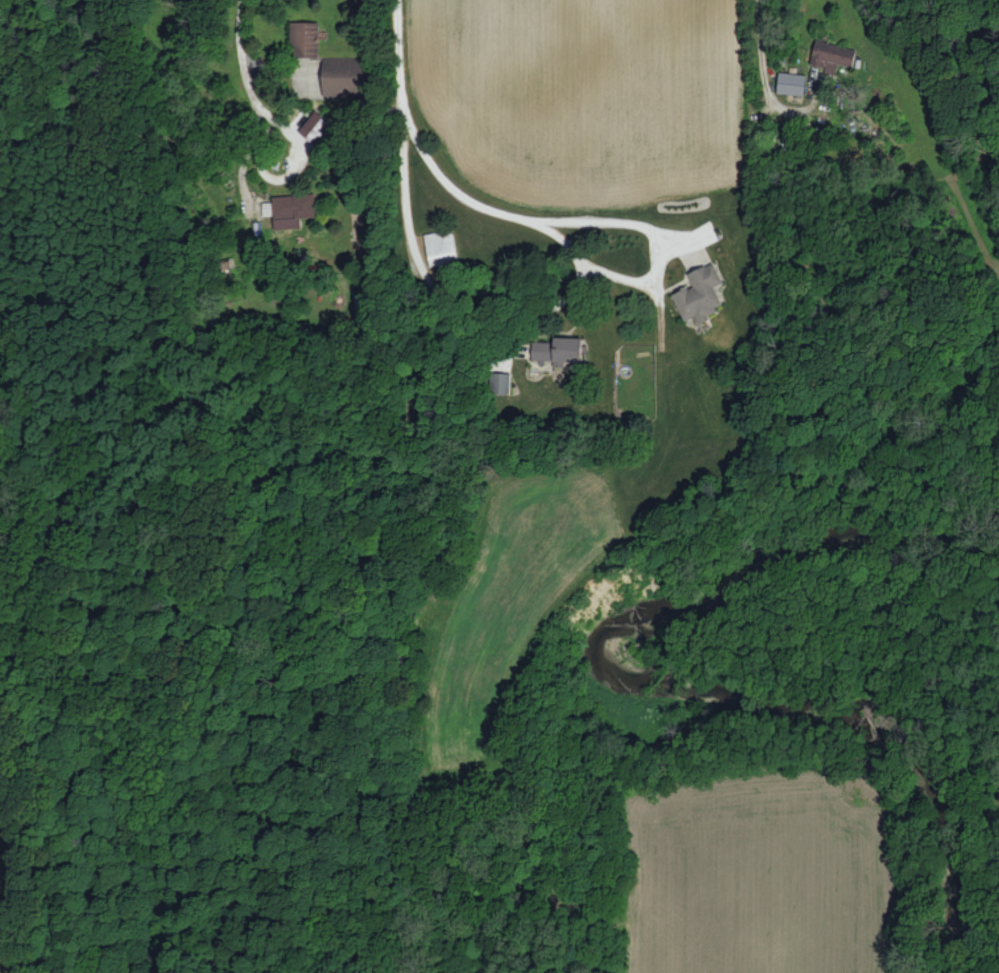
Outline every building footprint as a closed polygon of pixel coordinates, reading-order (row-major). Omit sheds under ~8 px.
[(319,56),(319,22),(292,22),(291,56),(319,56)] [(809,66),(835,72),(838,63),(852,67),(856,50),(816,39),(809,66)] [(323,57),(323,96),(365,95),(364,56),(323,57)] [(804,96),(807,75),(781,71),(777,92),(804,96)] [(299,131),(315,144),(332,122),(316,109),(299,131)] [(275,229),(301,228),(301,217),(317,216),(315,193),(273,195),(275,229)] [(430,266),(458,261),(453,229),(425,234),(430,266)] [(684,321),(696,316),(698,322),(718,314),(715,307),(723,304),(715,286),(723,283),(715,262),(688,273),(693,285),(673,293),(684,321)] [(565,361),(582,361),(583,337),(555,337),(555,342),(533,341),(533,360),(553,360),(553,366),(565,366),(565,361)]
